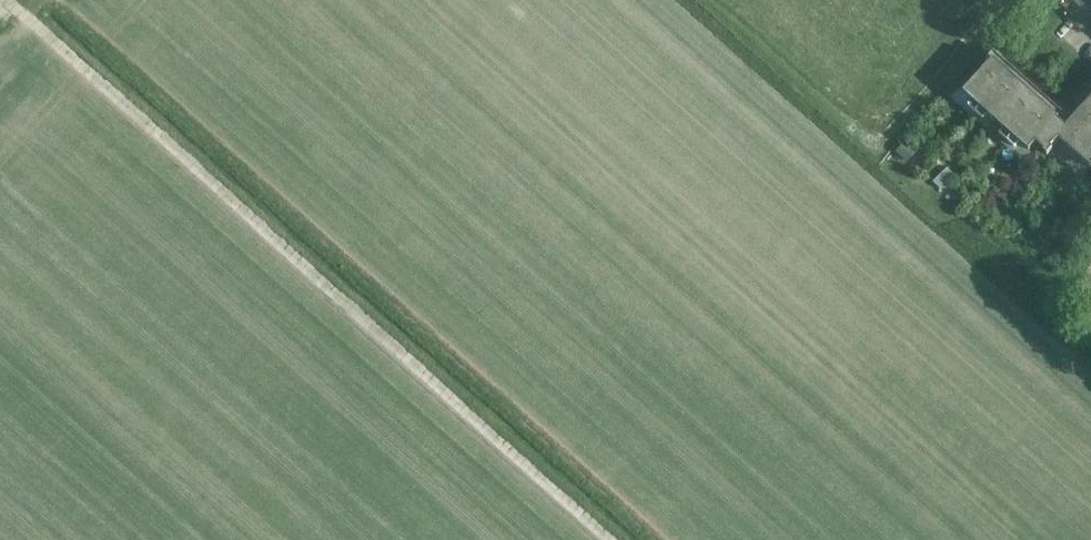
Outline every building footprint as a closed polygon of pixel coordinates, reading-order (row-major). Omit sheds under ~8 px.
[(1029,151),(1036,143),(1045,151),(1044,152),(1047,155),(1052,149),(1051,148),(1059,139),(1090,167),(1090,166),(1090,99),(1066,127),(1057,119),(1058,118),(993,60),(963,93),(1029,151)]
